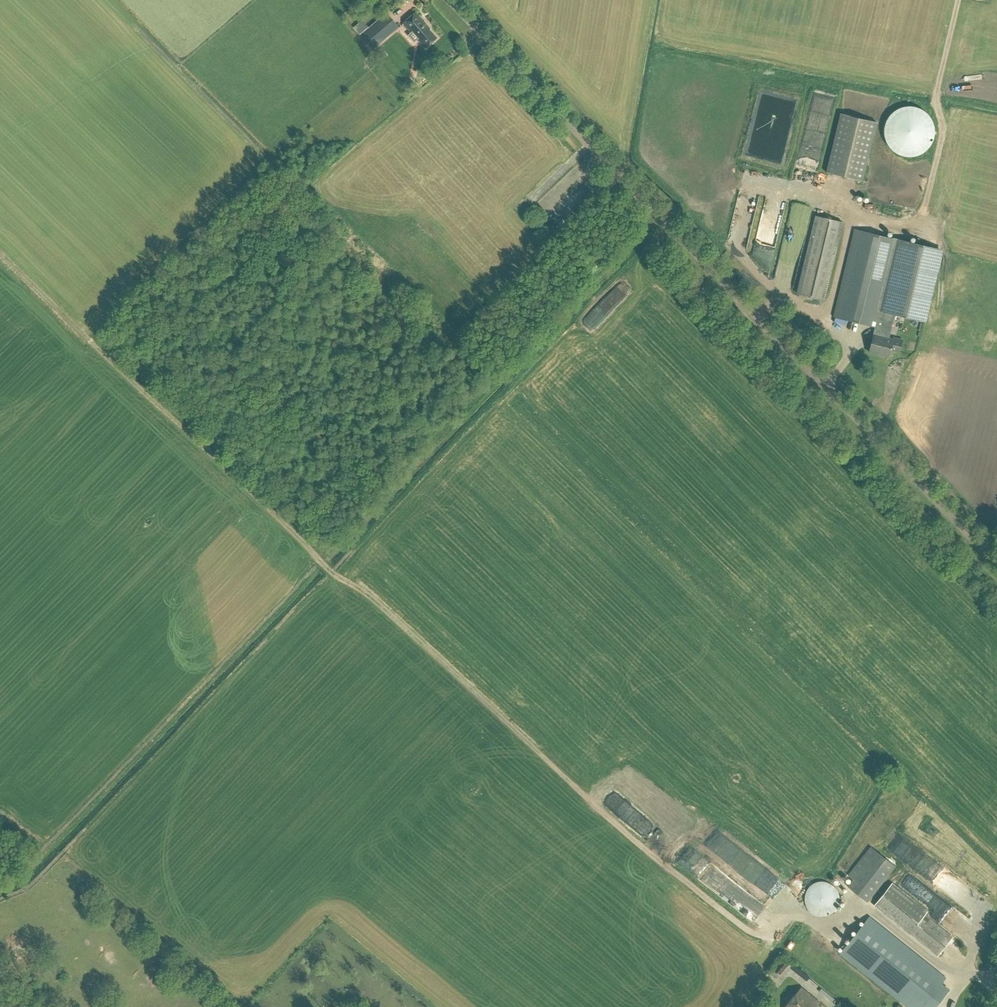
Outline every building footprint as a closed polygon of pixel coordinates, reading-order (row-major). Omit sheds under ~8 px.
[(370,28),(364,21),(355,29),(361,36),(365,32),(378,47),(400,28),(387,13),(370,28)] [(413,13),(410,16),(401,24),(410,33),(411,33),(416,39),(415,39),(424,49),(435,39),(427,30),(428,29),(420,21),(418,20),(419,19),(413,13)] [(756,98),(744,159),(765,164),(767,152),(773,153),(777,133),(781,134),(784,119),(774,117),(771,136),(756,133),(763,99),(756,98)] [(884,131),(884,135),(885,138),(886,142),(888,145),(890,148),(893,151),(896,153),(899,155),(903,156),(906,157),(910,157),(914,157),(918,156),(921,154),(924,152),(927,150),(930,147),(932,144),(933,141),(935,137),(935,133),(935,130),(935,126),(934,122),(932,119),(930,116),(928,113),(925,110),(921,108),(918,107),(914,106),(911,105),(907,106),(903,106),(900,107),(896,109),(893,111),(890,114),(888,117),(886,120),(885,124),(884,127),(884,131)] [(864,182),(878,123),(841,114),(827,173),(864,182)] [(752,229),(758,200),(738,196),(728,251),(732,252),(733,246),(747,249),(751,229),(752,229)] [(771,264),(783,207),(766,203),(754,261),(771,264)] [(792,203),(790,216),(807,219),(810,206),(792,203)] [(579,214),(583,209),(580,205),(575,210),(579,214)] [(825,301),(844,223),(815,216),(796,294),(825,301)] [(793,287),(807,229),(789,225),(775,283),(793,287)] [(920,319),(938,250),(854,229),(832,315),(876,326),(874,332),(872,332),(868,351),(889,356),(890,348),(899,350),(901,338),(892,336),(892,338),(887,337),(888,329),(891,320),(887,319),(889,311),(920,319)] [(760,283),(768,282),(767,264),(758,265),(760,283)] [(730,869),(741,856),(717,835),(706,848),(730,869)] [(848,875),(854,880),(848,887),(868,903),(897,867),(871,846),(848,875)] [(894,851),(900,863),(909,858),(904,850),(906,849),(904,846),(894,851)] [(932,866),(915,852),(907,863),(931,881),(934,877),(928,872),(932,866)] [(782,910),(793,895),(769,877),(758,891),(782,910)] [(756,905),(755,907),(721,882),(717,886),(722,890),(716,897),(747,920),(748,918),(761,928),(764,923),(770,927),(775,919),(756,905)] [(833,913),(836,911),(837,908),(839,905),(839,902),(840,899),(839,896),(839,894),(837,891),(836,888),(834,886),(831,884),(828,883),(825,882),(822,882),(819,882),(816,883),(814,884),(811,886),(809,888),(807,891),(806,893),(805,896),(805,899),(805,902),(806,905),(807,908),(809,911),(811,913),(814,914),(816,916),(819,916),(822,917),(825,916),(828,916),(831,914),(833,913)] [(938,956),(953,937),(926,915),(928,912),(893,884),(875,906),(938,956)] [(870,917),(841,953),(908,1006),(934,1006),(948,989),(942,984),(946,979),(870,917)] [(783,971),(776,965),(773,969),(780,975),(783,971)] [(818,1005),(820,1003),(801,988),(785,1006),(820,1006),(818,1005)]
